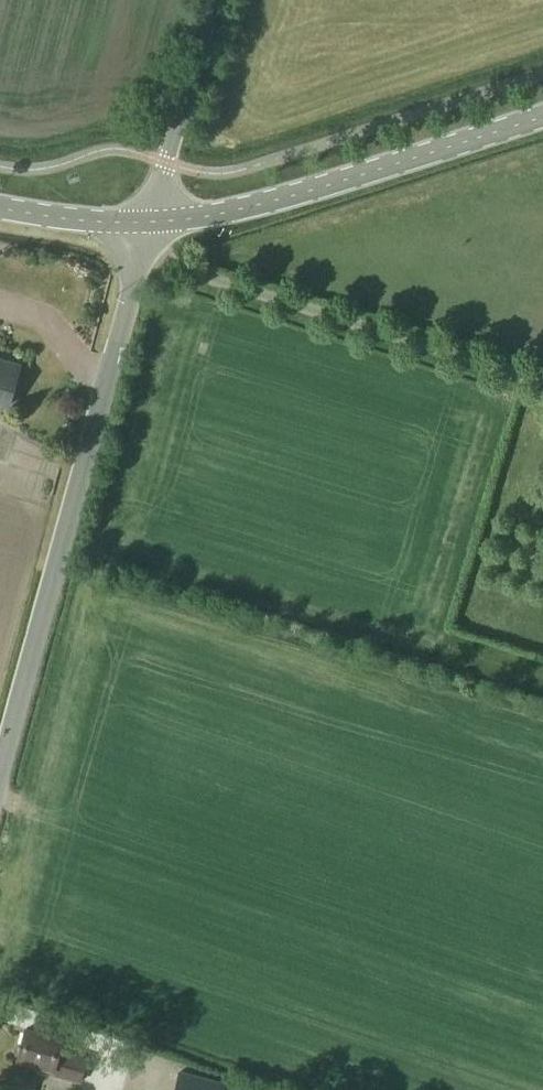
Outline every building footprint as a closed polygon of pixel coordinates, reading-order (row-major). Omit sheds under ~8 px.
[(8,407),(19,368),(0,363),(0,404),(8,407)] [(26,1031),(17,1060),(35,1065),(34,1070),(79,1083),(86,1062),(59,1054),(62,1041),(26,1031)] [(174,1089),(222,1089),(224,1082),(179,1070),(174,1089)]
